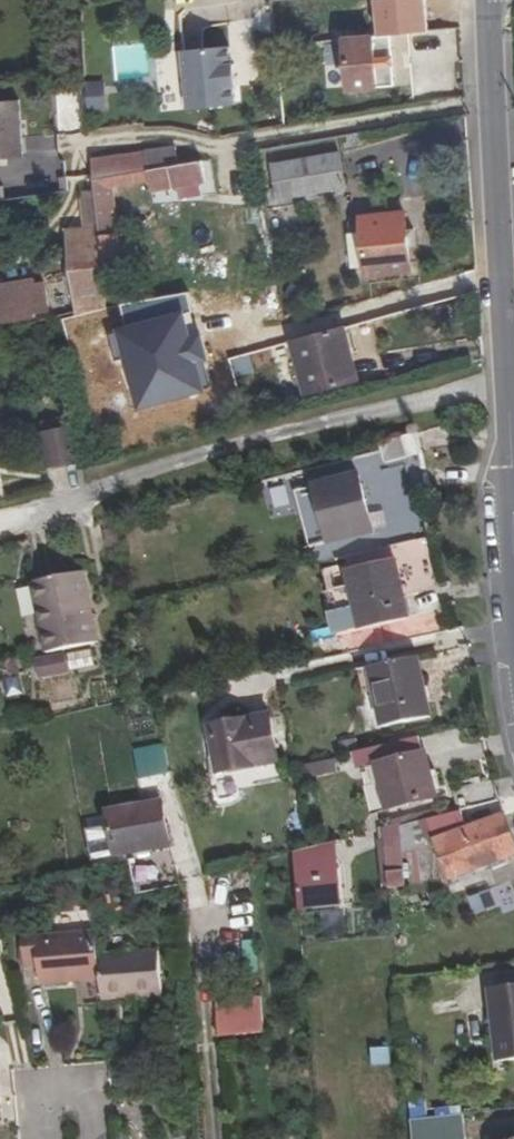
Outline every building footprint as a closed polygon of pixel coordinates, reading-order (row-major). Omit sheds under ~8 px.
[(386,45),(385,37),(346,40),(351,101),(371,99),(370,90),(377,89),(376,68),(393,66),(391,45),(386,45)] [(190,111),(237,106),(230,48),(183,54),(190,111)] [(89,100),(103,100),(102,84),(89,84),(89,100)] [(23,159),(19,101),(0,102),(0,160),(23,159)] [(147,171),(179,166),(176,148),(146,153),(147,171)] [(146,153),(91,161),(93,180),(147,171),(146,153)] [(346,188),(340,154),(272,165),(278,200),(346,188)] [(206,183),(203,162),(179,166),(147,171),(149,181),(151,193),(173,189),(206,183)] [(117,234),(113,188),(149,181),(147,171),(93,180),(94,187),(96,203),(99,235),(117,234)] [(0,189),(0,202),(12,200),(10,188),(0,189)] [(103,275),(99,235),(96,203),(86,204),(88,229),(67,231),(78,313),(107,306),(103,275)] [(362,218),(368,277),(411,273),(405,214),(362,218)] [(103,275),(132,272),(128,233),(117,234),(99,235),(103,275)] [(34,318),(34,314),(49,312),(44,285),(35,286),(34,280),(0,286),(0,324),(34,318)] [(187,307),(118,324),(139,407),(208,390),(187,307)] [(350,349),(345,330),(294,343),(307,394),(353,382),(345,351),(350,349)] [(358,380),(350,349),(345,351),(353,382),(358,380)] [(47,471),(81,464),(73,426),(39,433),(47,471)] [(418,434),(380,445),(385,465),(423,455),(418,434)] [(373,534),(358,476),(315,488),(330,545),(373,534)] [(272,518),(292,513),(285,486),(265,492),(272,518)] [(428,539),(424,520),(414,522),(418,541),(428,539)] [(104,531),(108,550),(119,548),(115,529),(104,531)] [(432,557),(428,539),(418,541),(422,559),(432,557)] [(347,572),(361,632),(409,621),(394,561),(347,572)] [(83,573),(31,584),(46,654),(98,643),(83,573)] [(331,627),(311,630),(313,646),(334,643),(331,627)] [(418,657),(358,670),(363,696),(375,693),(383,729),(431,718),(418,657)] [(218,774),(278,763),(270,717),(210,728),(218,774)] [(376,765),(388,812),(437,800),(432,780),(438,779),(436,772),(431,774),(426,753),(423,754),(420,740),(362,753),(366,768),(376,765)] [(170,774),(164,744),(133,751),(140,781),(170,774)] [(141,805),(107,812),(110,827),(88,831),(94,861),(170,847),(162,806),(142,809),(141,805)] [(427,819),(449,879),(513,856),(513,840),(505,816),(467,830),(460,810),(427,819)] [(399,839),(398,826),(383,830),(384,841),(399,839)] [(401,855),(399,839),(384,841),(385,857),(401,855)] [(291,854),(293,867),(334,863),(332,843),(291,854)] [(403,888),(401,855),(385,857),(389,890),(403,888)] [(297,911),(338,907),(334,863),(293,867),(297,911)] [(513,904),(513,893),(510,880),(466,895),(474,918),(513,904)] [(25,968),(39,967),(40,985),(101,980),(98,956),(96,932),(38,937),(37,931),(21,933),(25,968)] [(101,980),(103,1002),(162,996),(158,951),(98,956),(101,980)] [(513,1062),(513,987),(491,989),(499,1064),(513,1062)] [(217,1001),(220,1037),(264,1033),(261,998),(217,1001)] [(427,1090),(410,1091),(411,1116),(429,1116),(427,1090)] [(411,1121),(413,1138),(466,1138),(463,1115),(411,1121)]
